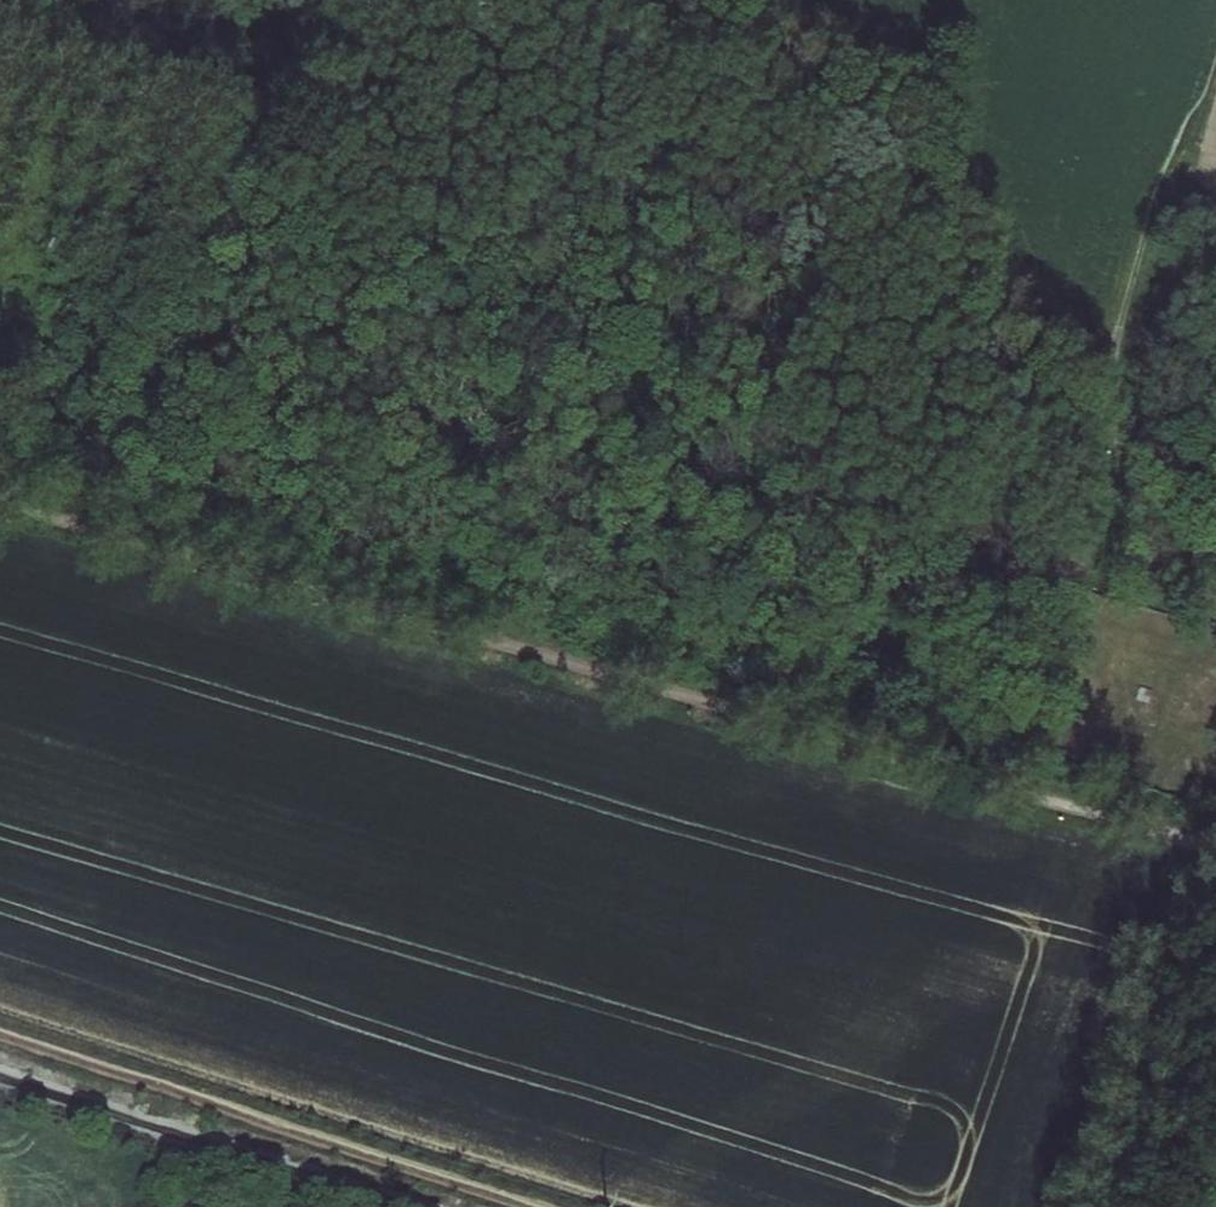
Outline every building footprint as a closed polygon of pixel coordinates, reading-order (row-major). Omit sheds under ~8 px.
[(1177,694),(1173,710),(1188,714),(1192,698),(1177,694)]
